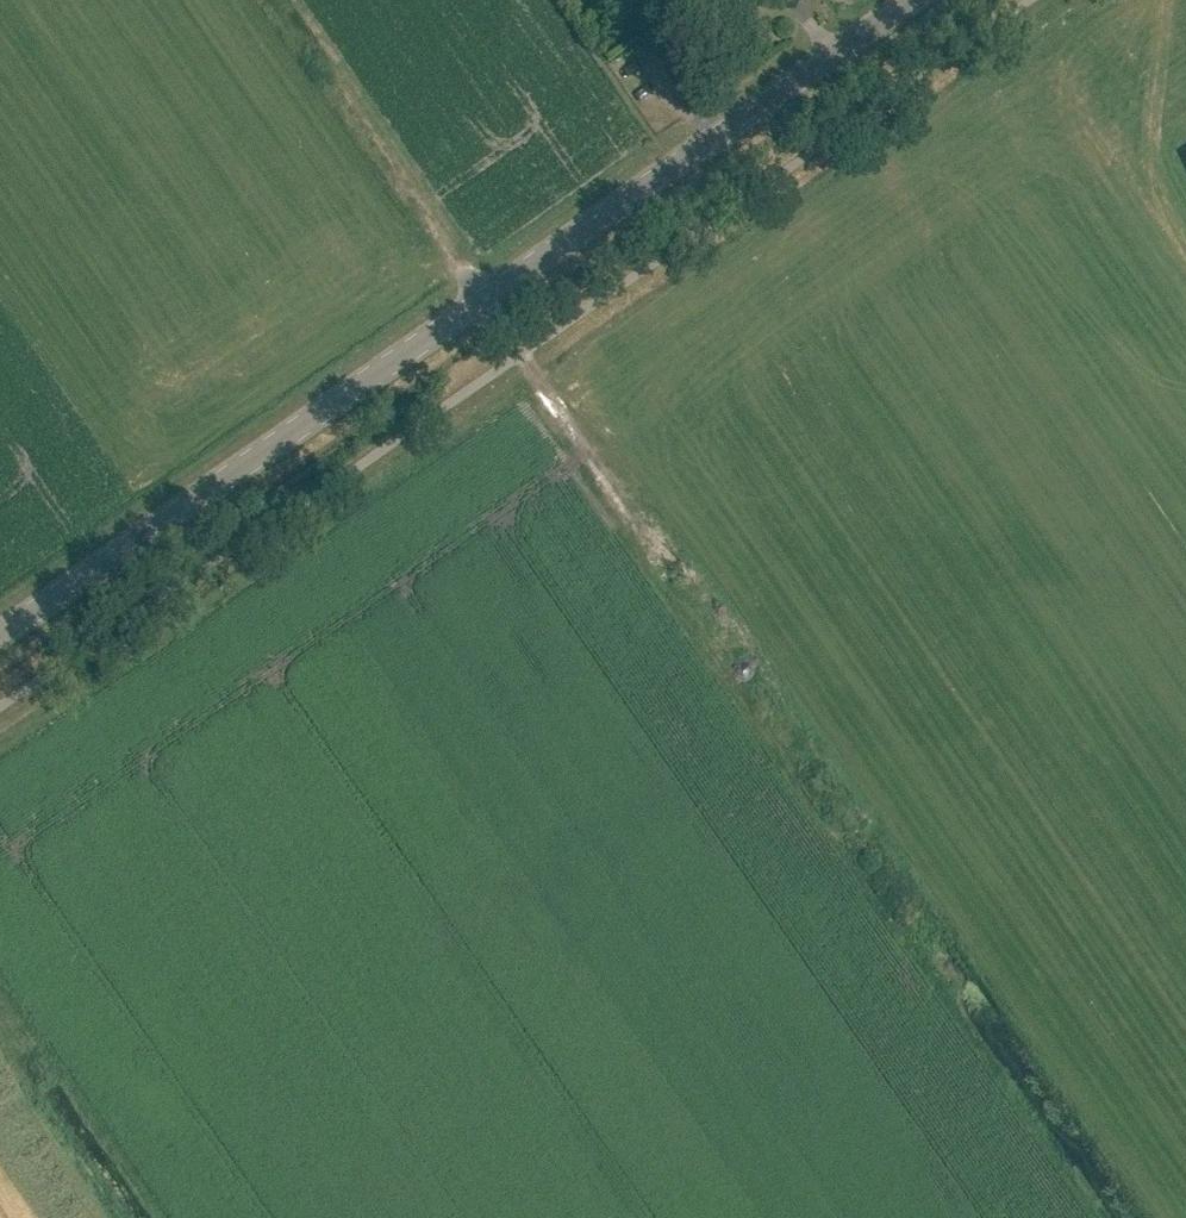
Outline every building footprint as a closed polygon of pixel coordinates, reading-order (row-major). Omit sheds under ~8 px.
[(711,15),(732,0),(700,0),(711,15)]
